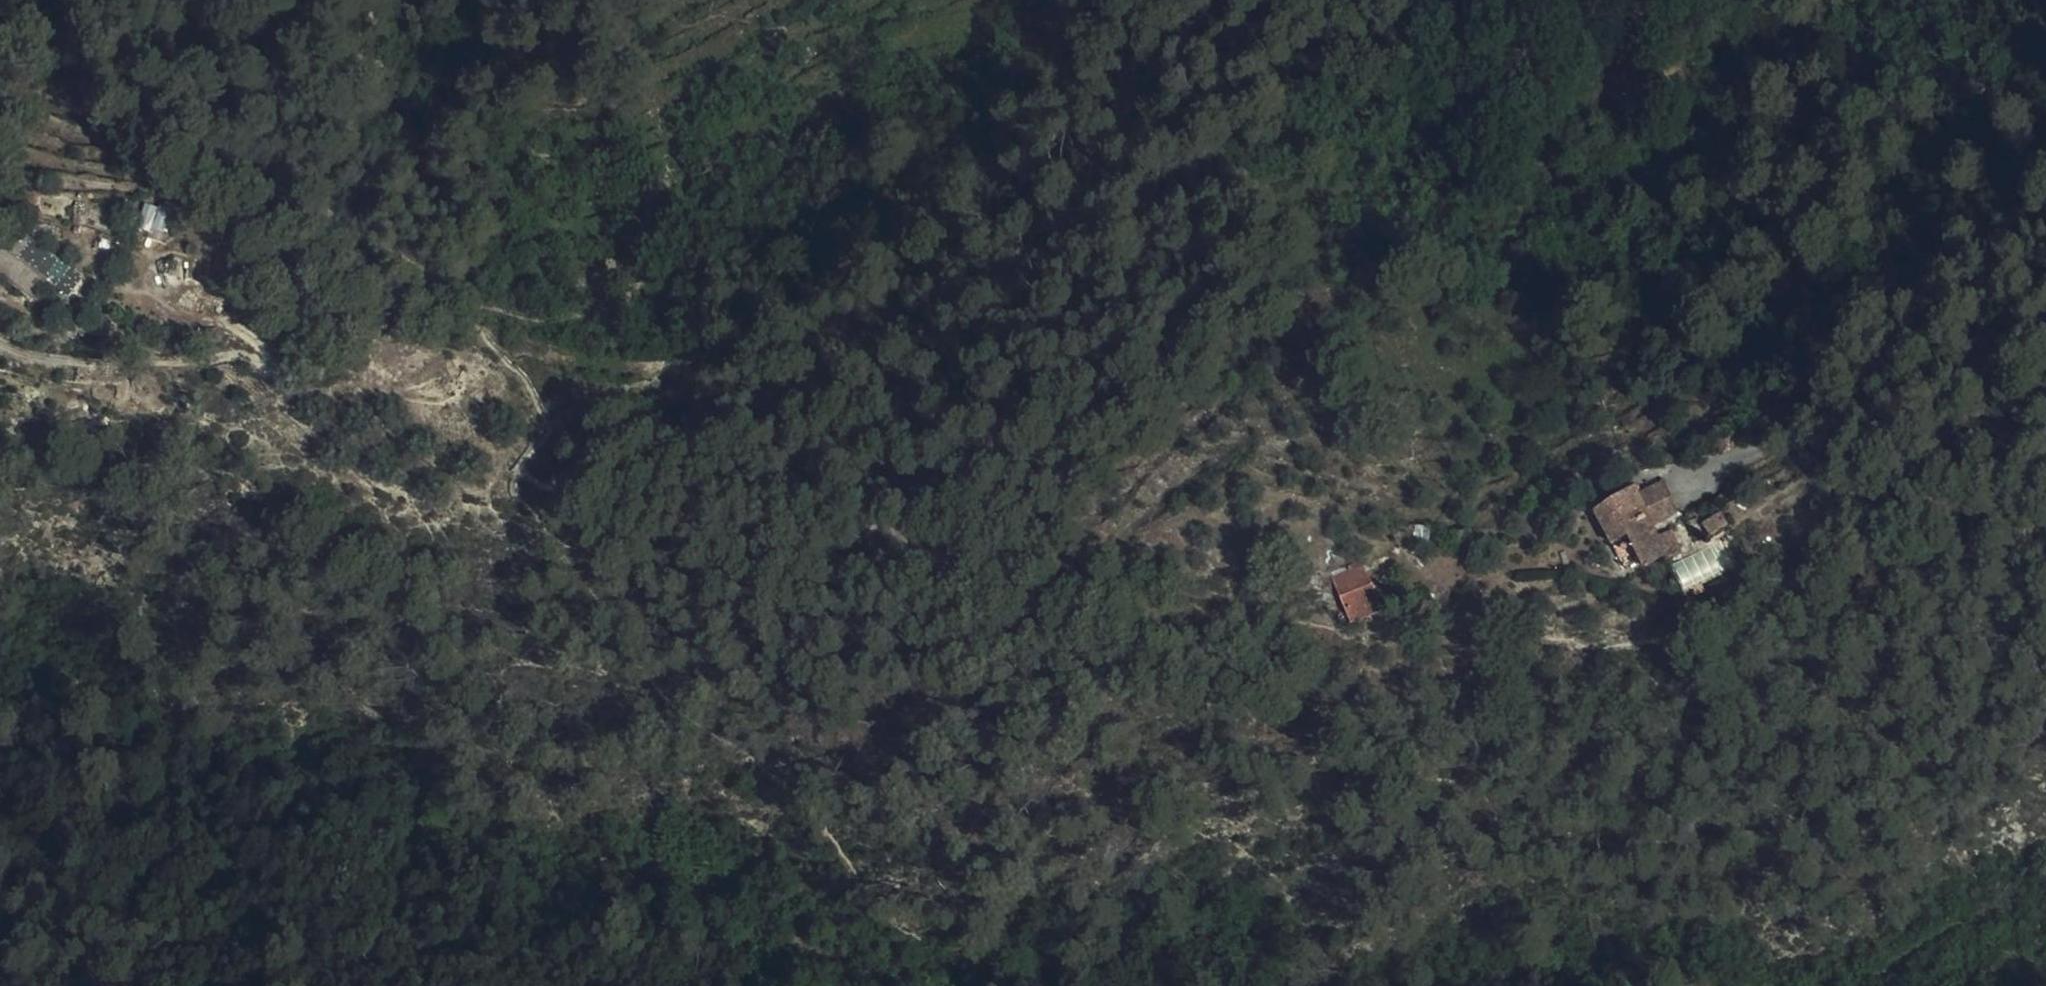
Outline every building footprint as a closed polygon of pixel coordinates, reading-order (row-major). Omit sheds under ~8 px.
[(1635,499),(1648,526),(1674,511),(1660,485),(1635,499)] [(1628,535),(1647,569),(1665,558),(1648,526),(1635,499),(1632,493),(1591,514),(1608,546),(1628,535)] [(1704,547),(1671,564),(1684,587),(1717,570),(1704,547)] [(1348,623),(1379,609),(1359,567),(1328,581),(1348,623)]
